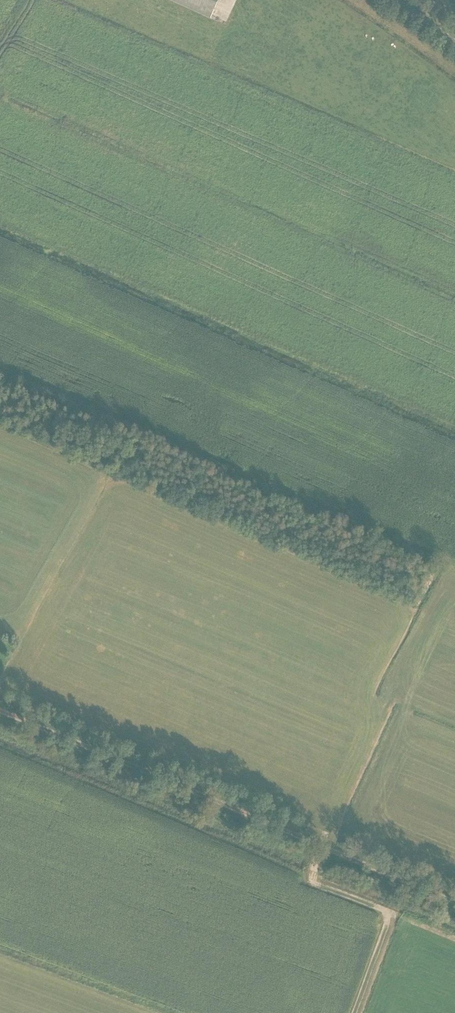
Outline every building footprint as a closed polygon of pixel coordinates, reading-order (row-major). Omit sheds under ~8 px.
[(219,0),(170,0),(210,19),(219,0)]
